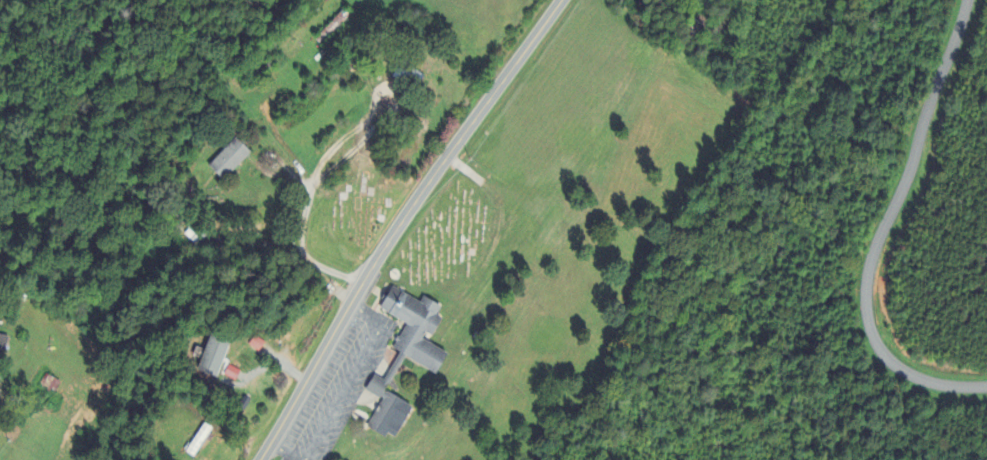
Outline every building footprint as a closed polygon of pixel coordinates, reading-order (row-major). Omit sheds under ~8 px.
[(251,153),(237,139),(210,168),(225,182),(251,153)] [(394,284),(422,300),(425,295),(442,305),(437,314),(444,318),(434,335),(427,332),(424,338),(450,353),(438,374),(407,357),(388,390),(415,406),(397,437),(390,432),(387,438),(368,427),(384,400),(367,390),(377,373),(386,379),(402,351),(394,347),(409,323),(381,307),(394,284)] [(0,335),(0,349),(7,351),(10,338),(0,335)] [(217,379),(233,343),(213,335),(198,371),(217,379)] [(250,345),(260,353),(266,344),(256,337),(250,345)] [(56,395),(61,382),(46,375),(40,387),(56,395)]
